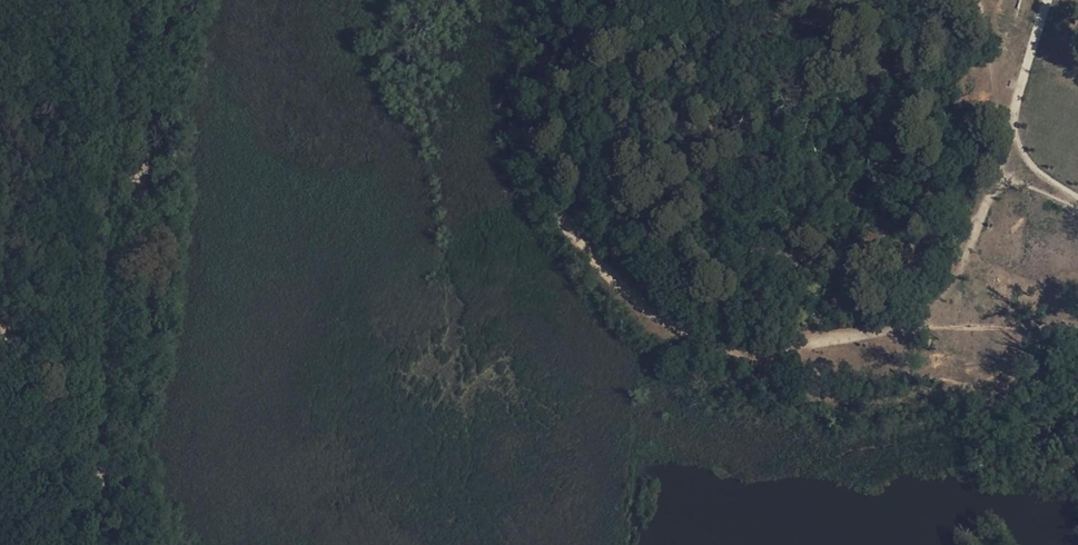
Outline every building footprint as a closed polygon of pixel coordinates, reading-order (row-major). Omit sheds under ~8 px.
[(969,483),(980,490),(985,482),(974,475),(969,483)]
